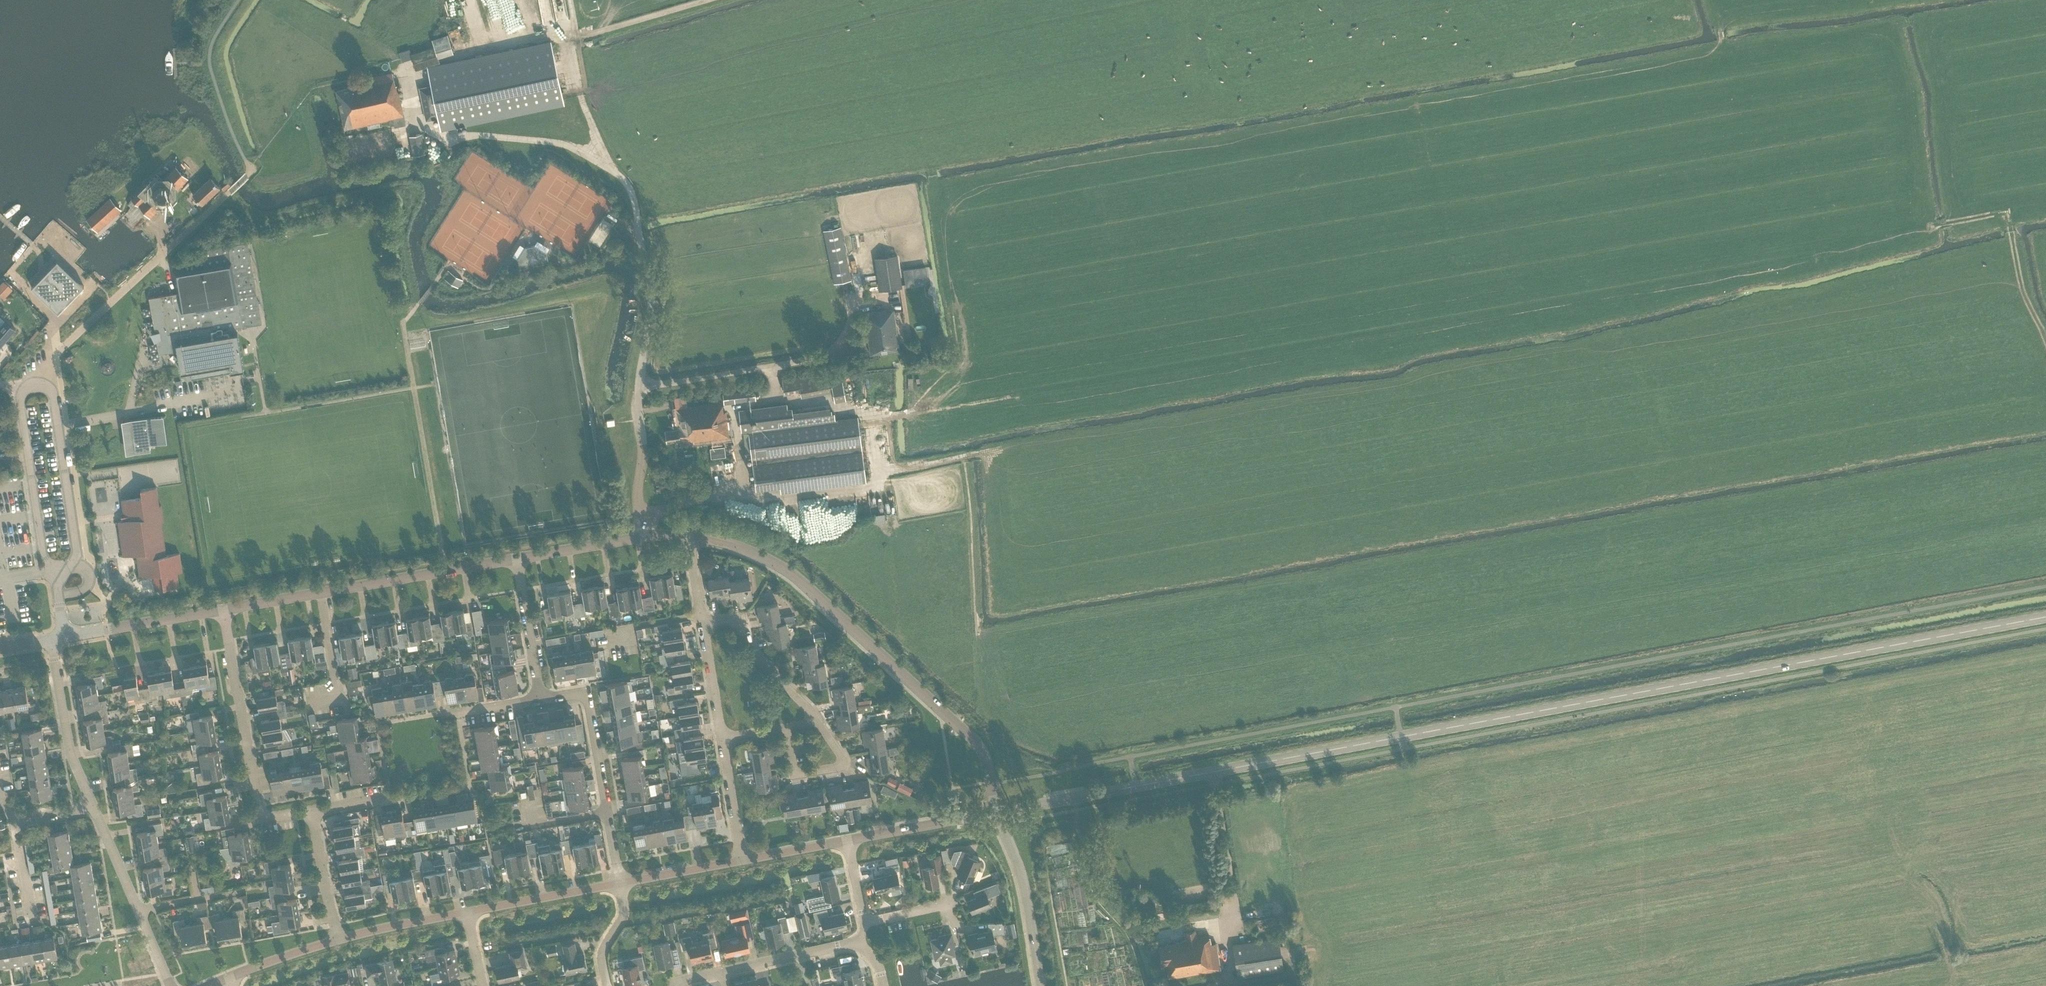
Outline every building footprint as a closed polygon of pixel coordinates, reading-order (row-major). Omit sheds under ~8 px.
[(447,33),(432,38),(434,46),(411,54),(416,69),(439,62),(438,57),(453,52),(447,33)] [(563,102),(551,42),(428,68),(431,85),(419,87),(426,121),(438,119),(440,128),(563,102)] [(345,129),(393,118),(395,127),(405,124),(397,85),(395,85),(392,72),(354,81),(355,86),(336,90),(345,129)] [(421,133),(409,135),(413,155),(425,153),(421,133)] [(131,199),(150,217),(189,177),(176,165),(162,178),(155,172),(131,199)] [(193,194),(202,204),(220,187),(211,177),(193,194)] [(121,210),(110,197),(86,219),(97,232),(121,210)] [(824,230),(835,283),(851,280),(840,227),(824,230)] [(178,292),(149,297),(155,332),(153,332),(156,339),(159,354),(177,351),(180,366),(181,372),(190,371),(192,378),(244,369),(238,332),(235,333),(234,328),(262,323),(248,242),(202,250),(205,266),(175,271),(178,292)] [(517,260),(519,268),(548,261),(546,253),(534,245),(525,247),(517,260)] [(902,287),(897,254),(874,258),(878,290),(902,287)] [(85,285),(59,259),(32,286),(59,312),(85,285)] [(907,282),(916,281),(915,273),(929,271),(927,262),(904,266),(907,282)] [(450,271),(445,279),(458,287),(463,279),(450,271)] [(863,313),(867,342),(868,342),(870,354),(899,350),(893,310),(886,312),(886,310),(863,313)] [(15,328),(0,315),(0,346),(15,328)] [(832,390),(834,400),(845,399),(840,368),(782,378),(784,392),(800,389),(801,395),(832,390)] [(727,393),(729,403),(753,400),(752,390),(727,393)] [(690,439),(691,441),(733,436),(731,426),(727,426),(726,412),(723,412),(722,402),(676,408),(679,426),(677,429),(665,430),(667,442),(690,439)] [(787,404),(740,410),(743,434),(749,433),(756,489),(780,486),(781,492),(863,481),(857,421),(837,424),(837,419),(832,419),(831,413),(793,418),(792,408),(787,408),(787,404)] [(122,421),(126,454),(151,451),(150,444),(167,442),(164,415),(122,421)] [(726,443),(711,444),(712,454),(726,453),(726,443)] [(159,505),(156,486),(141,489),(142,496),(122,499),(125,520),(118,521),(123,555),(137,553),(140,577),(153,575),(155,589),(179,585),(177,572),(182,571),(179,553),(166,555),(161,521),(163,521),(161,505),(159,505)] [(670,593),(670,596),(676,595),(677,598),(683,597),(681,585),(675,586),(672,573),(661,575),(664,594),(670,593)] [(649,577),(652,595),(647,596),(649,609),(655,608),(653,596),(664,594),(661,575),(649,577)] [(717,599),(732,596),(730,581),(729,581),(728,576),(708,579),(710,594),(716,593),(717,599)] [(752,599),(749,578),(730,581),(732,596),(737,595),(738,601),(752,599)] [(608,603),(604,585),(593,587),(596,606),(608,604),(610,616),(615,615),(613,602),(608,603)] [(639,585),(628,587),(631,606),(642,604),(644,610),(649,609),(647,596),(642,597),(639,585)] [(581,589),(583,600),(578,600),(580,615),(586,614),(585,608),(596,606),(593,587),(581,589)] [(618,602),(613,602),(615,615),(621,614),(620,608),(631,606),(628,587),(616,589),(618,602)] [(568,611),(568,615),(574,614),(575,616),(580,615),(578,600),(572,601),(570,590),(559,592),(562,611),(568,611)] [(552,620),(551,613),(562,611),(559,592),(547,594),(549,607),(543,608),(546,621),(552,620)] [(499,596),(483,600),(485,608),(501,604),(499,596)] [(765,620),(766,626),(781,623),(794,621),(793,615),(780,617),(777,603),(757,606),(759,621),(765,620)] [(466,622),(464,609),(452,611),(455,630),(467,628),(468,635),(474,634),(471,621),(466,622)] [(476,634),(482,633),(480,624),(483,623),(480,609),(472,610),(476,634)] [(444,635),(450,634),(450,631),(455,630),(452,611),(440,613),(442,626),(437,627),(439,640),(440,646),(446,645),(444,635)] [(429,615),(418,617),(421,636),(432,634),(434,641),(439,640),(437,627),(432,628),(429,615)] [(403,633),(405,646),(417,644),(416,637),(421,636),(418,617),(406,619),(408,632),(403,633)] [(506,618),(488,621),(490,632),(508,629),(506,618)] [(384,623),(387,642),(393,641),(393,642),(393,643),(394,643),(395,644),(396,645),(399,645),(400,647),(405,646),(403,633),(397,634),(395,621),(384,623)] [(786,622),(781,623),(766,626),(768,640),(773,639),(774,645),(789,643),(786,622)] [(372,625),(375,643),(370,644),(372,658),(378,657),(376,644),(387,642),(384,623),(372,625)] [(659,631),(661,642),(683,638),(681,627),(668,629),(668,623),(654,626),(655,631),(659,631)] [(491,642),(510,639),(516,638),(517,643),(522,642),(521,631),(515,632),(509,633),(508,629),(490,632),(491,642)] [(589,631),(590,637),(604,634),(603,629),(589,631)] [(824,630),(813,633),(814,640),(826,638),(824,630)] [(362,632),(351,634),(354,653),(365,651),(367,659),(372,658),(370,644),(364,645),(362,632)] [(342,655),(354,653),(351,634),(339,636),(341,649),(336,650),(338,664),(344,663),(342,655)] [(313,645),(311,635),(300,637),(303,656),(314,654),(317,668),(328,666),(324,646),(322,644),(313,645)] [(560,642),(560,639),(559,636),(546,638),(547,646),(561,644),(560,642)] [(288,639),(290,652),(285,653),(287,667),(293,665),(291,658),(303,656),(300,637),(288,639)] [(672,652),(685,650),(683,638),(661,642),(661,643),(664,642),(665,647),(662,648),(663,654),(659,654),(660,660),(673,658),(672,652)] [(491,642),(493,651),(511,648),(510,639),(491,642)] [(285,653),(279,654),(277,641),(265,643),(269,662),(280,660),(281,668),(287,667),(285,653)] [(250,659),(253,672),(270,670),(269,662),(265,643),(254,645),(256,658),(250,659)] [(798,662),(803,661),(804,667),(819,664),(815,644),(795,648),(798,662)] [(495,662),(491,663),(492,668),(505,666),(504,661),(513,659),(511,648),(493,651),(495,662)] [(583,655),(586,673),(597,671),(594,653),(593,653),(592,649),(583,650),(583,655)] [(583,655),(582,651),(572,652),(573,657),(576,675),(586,673),(583,655)] [(573,657),(570,657),(569,654),(562,655),(563,658),(566,677),(576,675),(573,657)] [(556,678),(566,677),(563,658),(562,655),(552,656),(556,678)] [(690,660),(674,663),(673,658),(660,660),(661,665),(671,664),(673,675),(692,672),(690,660)] [(828,683),(824,663),(819,664),(804,667),(806,681),(812,680),(813,686),(828,683)] [(209,677),(207,664),(195,666),(198,685),(205,684),(206,690),(217,688),(215,676),(209,677)] [(355,667),(354,665),(349,666),(350,667),(348,668),(349,677),(357,676),(356,666),(355,667)] [(191,686),(198,685),(195,666),(183,668),(186,681),(179,682),(181,694),(193,692),(191,686)] [(515,670),(506,671),(505,666),(492,668),(494,684),(498,683),(517,680),(515,670)] [(174,683),(171,670),(159,672),(163,691),(162,691),(164,697),(171,696),(181,694),(179,682),(174,683)] [(162,691),(163,691),(159,672),(148,674),(150,687),(144,688),(146,700),(157,698),(156,692),(162,691)] [(694,684),(692,672),(673,675),(675,687),(667,688),(668,694),(682,691),(681,686),(694,684)] [(466,674),(464,676),(468,698),(478,696),(479,700),(484,699),(482,686),(477,687),(475,675),(471,673),(466,674)] [(77,686),(79,697),(98,694),(97,687),(103,686),(101,675),(89,677),(90,683),(77,686)] [(135,702),(146,700),(144,688),(138,689),(136,676),(124,678),(127,697),(134,696),(135,702)] [(444,679),(438,680),(441,694),(446,693),(447,701),(458,700),(454,678),(451,676),(446,677),(444,679)] [(458,700),(468,698),(464,676),(454,678),(458,700)] [(349,693),(359,691),(358,685),(362,685),(361,679),(347,681),(349,693)] [(438,680),(432,681),(430,679),(425,680),(423,683),(426,705),(437,703),(435,695),(441,694),(438,680)] [(271,687),(270,680),(260,682),(261,689),(271,687)] [(406,708),(416,707),(413,685),(412,680),(402,681),(403,690),(406,708)] [(500,694),(518,691),(517,680),(498,683),(500,694)] [(601,696),(607,695),(611,694),(629,691),(632,690),(631,680),(609,683),(610,688),(600,690),(601,696)] [(416,707),(426,705),(423,683),(413,685),(416,707)] [(840,702),(841,708),(856,706),(852,685),(832,689),(834,703),(840,702)] [(29,706),(25,686),(14,688),(17,708),(29,706)] [(374,703),(376,713),(386,712),(382,690),(382,686),(371,688),(373,695),(367,695),(368,704),(374,703)] [(17,708),(14,688),(3,690),(6,710),(17,708)] [(393,692),(388,693),(388,689),(382,690),(386,712),(396,710),(393,692)] [(259,709),(272,707),(273,712),(290,709),(290,704),(285,705),(285,702),(282,699),(277,700),(276,694),(270,695),(269,690),(258,692),(259,697),(257,698),(259,709)] [(396,710),(406,708),(403,690),(393,692),(396,710)] [(631,701),(630,700),(629,691),(611,694),(612,704),(631,701)] [(105,699),(99,701),(98,694),(79,697),(81,709),(94,707),(95,713),(107,710),(105,699)] [(678,704),(680,716),(699,713),(697,701),(684,703),(683,698),(669,700),(670,706),(678,704)] [(631,701),(612,704),(613,708),(603,710),(604,716),(636,710),(634,700),(630,700),(631,701)] [(839,729),(859,726),(856,706),(841,708),(842,714),(836,715),(839,729)] [(557,709),(559,721),(554,721),(558,739),(567,738),(568,738),(565,720),(563,708),(557,709)] [(261,720),(263,732),(282,728),(280,717),(291,715),(290,709),(273,712),(274,718),(261,720)] [(103,722),(109,721),(107,710),(95,713),(96,718),(83,721),(85,732),(104,729),(103,722)] [(548,710),(542,711),(547,741),(548,745),(558,744),(558,739),(557,739),(554,721),(550,722),(548,710)] [(615,720),(616,724),(638,720),(636,710),(604,716),(605,721),(615,720)] [(195,730),(195,729),(214,726),(212,715),(200,717),(198,711),(186,713),(189,731),(195,730)] [(538,718),(539,724),(535,725),(538,743),(547,741),(542,711),(537,712),(538,718)] [(674,729),(675,734),(689,732),(688,727),(701,725),(699,713),(680,716),(682,727),(674,729)] [(331,731),(339,730),(357,727),(356,716),(337,719),(338,723),(330,724),(331,731)] [(7,718),(9,728),(15,727),(14,717),(7,718)] [(568,738),(567,738),(568,742),(584,739),(582,723),(576,724),(575,718),(565,720),(568,738)] [(639,730),(638,720),(616,724),(617,729),(607,730),(608,736),(615,735),(639,730)] [(538,747),(538,743),(535,725),(524,727),(523,723),(518,724),(522,749),(538,747)] [(475,728),(477,738),(495,735),(493,725),(475,728)] [(190,738),(192,748),(205,746),(204,740),(216,738),(214,726),(195,729),(195,730),(196,736),(190,738)] [(359,736),(357,727),(339,730),(341,740),(347,739),(359,736)] [(22,731),(24,743),(44,740),(42,728),(22,731)] [(284,740),(282,728),(263,732),(265,744),(278,741),(279,747),(292,745),(291,739),(284,740)] [(870,745),(871,751),(886,748),(883,728),(862,731),(864,746),(870,745)] [(112,735),(105,736),(104,729),(85,732),(87,744),(100,742),(101,748),(114,746),(112,735)] [(643,738),(641,732),(639,730),(615,735),(616,744),(615,745),(628,743),(629,748),(642,746),(641,740),(643,738)] [(690,737),(689,732),(675,734),(676,740),(683,738),(685,750),(704,747),(702,735),(690,737)] [(676,741),(675,734),(668,735),(669,743),(676,741)] [(347,739),(349,749),(367,746),(378,744),(377,738),(366,740),(365,735),(359,736),(347,739)] [(478,748),(497,745),(495,735),(477,738),(478,748)] [(26,754),(45,751),(44,740),(24,743),(26,754)] [(108,753),(110,764),(129,761),(128,755),(134,754),(132,743),(120,745),(121,751),(108,753)] [(349,749),(350,759),(368,756),(367,752),(379,750),(378,744),(367,746),(349,749)] [(480,758),(498,755),(497,745),(478,748),(480,758)] [(200,758),(201,765),(220,761),(218,750),(206,752),(205,746),(192,748),(194,759),(200,758)] [(898,746),(886,748),(887,755),(897,754),(896,749),(899,749),(898,746)] [(693,761),(706,758),(704,747),(685,750),(687,761),(680,763),(681,769),(694,766),(693,761)] [(751,750),(755,770),(770,767),(769,762),(774,761),(772,747),(751,750)] [(622,758),(623,768),(642,765),(640,755),(644,754),(643,748),(629,751),(630,756),(622,758)] [(869,772),(889,768),(887,755),(886,748),(871,751),(872,756),(866,757),(869,772)] [(263,752),(264,758),(278,755),(277,750),(263,752)] [(28,765),(47,762),(45,751),(26,754),(28,765)] [(498,755),(480,758),(482,769),(488,768),(488,767),(500,765),(498,755)] [(350,759),(352,769),(370,766),(370,765),(368,756),(350,759)] [(563,768),(565,778),(583,775),(581,765),(586,764),(586,759),(572,761),(573,766),(563,768)] [(138,778),(136,767),(130,768),(129,761),(110,764),(111,776),(124,774),(125,780),(138,778)] [(209,775),(222,773),(220,761),(201,765),(203,772),(196,773),(198,784),(211,782),(209,775)] [(327,767),(322,768),(320,761),(310,763),(311,767),(314,785),(324,784),(325,788),(330,787),(327,767)] [(49,773),(47,762),(28,765),(29,776),(49,773)] [(512,774),(510,763),(500,765),(488,767),(488,768),(489,777),(512,774)] [(350,783),(370,779),(370,777),(374,776),(372,765),(370,765),(370,766),(352,769),(348,769),(350,783)] [(625,778),(643,775),(642,765),(623,768),(625,778)] [(314,785),(311,767),(301,769),(304,787),(314,785)] [(770,767),(755,770),(755,771),(743,772),(744,779),(756,777),(758,790),(778,787),(776,773),(771,774),(770,767)] [(294,789),(304,787),(301,769),(291,771),(294,789)] [(281,772),(276,773),(276,770),(270,771),(273,792),(284,791),(281,772)] [(294,789),(291,771),(281,772),(284,791),(294,789)] [(336,772),(330,773),(334,791),(339,790),(336,772)] [(31,788),(51,785),(49,773),(29,776),(31,788)] [(491,788),(513,784),(512,774),(489,777),(491,788)] [(593,778),(584,779),(583,775),(565,778),(566,788),(594,783),(593,778)] [(625,778),(627,788),(649,784),(648,779),(644,780),(643,775),(625,778)] [(113,788),(115,800),(134,797),(133,790),(139,789),(138,778),(125,780),(126,786),(113,788)] [(855,788),(849,789),(851,804),(871,800),(868,780),(854,782),(855,788)] [(897,788),(909,794),(912,787),(899,782),(897,788)] [(594,783),(566,788),(562,789),(564,799),(586,795),(586,791),(595,789),(594,783)] [(527,785),(529,799),(535,798),(533,784),(527,785)] [(651,795),(649,784),(627,788),(629,798),(625,799),(626,805),(648,801),(647,795),(651,795)] [(831,807),(851,804),(849,789),(843,789),(842,784),(828,787),(831,807)] [(883,784),(881,790),(888,793),(890,788),(883,784)] [(33,799),(53,796),(51,785),(31,788),(33,799)] [(807,790),(808,796),(803,796),(805,811),(825,808),(822,788),(807,790)] [(208,803),(209,810),(228,806),(226,795),(213,797),(212,791),(200,793),(202,804),(208,803)] [(468,792),(462,793),(464,803),(467,821),(477,819),(474,801),(469,802),(468,792)] [(782,794),(785,815),(805,811),(803,796),(797,797),(796,792),(782,794)] [(457,822),(467,821),(464,803),(462,793),(456,794),(458,804),(454,804),(457,822)] [(717,823),(716,817),(722,816),(717,793),(711,794),(712,801),(703,803),(707,825),(717,823)] [(579,807),(588,805),(586,795),(564,799),(567,815),(580,812),(579,807)] [(438,807),(434,808),(437,826),(447,824),(444,806),(443,802),(442,796),(436,797),(438,807)] [(141,803),(135,804),(134,797),(115,800),(117,811),(130,809),(131,816),(143,814),(141,803)] [(427,799),(422,800),(423,810),(426,828),(437,826),(434,808),(429,809),(427,799)] [(686,806),(688,814),(691,828),(707,825),(703,803),(702,800),(691,802),(692,805),(686,806)] [(761,800),(755,807),(761,812),(767,804),(761,800)] [(447,824),(457,822),(454,804),(444,806),(447,824)] [(626,807),(627,813),(640,810),(639,805),(626,807)] [(217,821),(230,818),(228,806),(209,810),(210,817),(204,818),(206,829),(218,827),(217,821)] [(147,810),(148,817),(161,815),(160,808),(147,810)] [(861,821),(859,808),(853,809),(856,822),(861,821)] [(854,821),(852,809),(846,810),(848,822),(854,821)] [(396,814),(396,810),(391,811),(396,836),(398,838),(404,837),(406,834),(406,835),(412,834),(409,821),(404,822),(402,813),(396,814)] [(413,811),(415,820),(409,821),(412,834),(417,833),(416,829),(426,828),(423,810),(413,811)] [(385,838),(396,836),(391,811),(387,812),(388,816),(382,817),(382,813),(375,814),(379,834),(384,833),(385,838)] [(686,829),(691,828),(688,814),(683,815),(684,819),(673,821),(677,839),(687,837),(686,829)] [(333,827),(335,838),(354,835),(360,833),(359,823),(360,822),(359,817),(345,819),(346,825),(333,827)] [(677,839),(673,821),(673,817),(663,819),(663,823),(667,841),(677,839)] [(806,818),(799,819),(801,834),(808,833),(806,818)] [(663,823),(660,823),(660,819),(652,821),(653,825),(657,843),(667,841),(663,823)] [(137,833),(139,844),(158,841),(157,834),(163,833),(161,822),(149,824),(150,831),(137,833)] [(647,845),(643,827),(642,823),(632,825),(633,829),(637,847),(647,845)] [(657,843),(653,825),(643,827),(647,845),(657,843)] [(223,840),(229,839),(231,846),(250,842),(248,831),(235,833),(234,827),(221,829),(223,840)] [(48,833),(50,845),(70,842),(68,830),(48,833)] [(589,842),(584,843),(588,862),(599,860),(597,847),(603,846),(600,833),(594,834),(595,838),(589,839),(589,842)] [(186,836),(189,851),(196,849),(193,835),(186,836)] [(351,853),(364,851),(363,845),(360,846),(359,839),(355,840),(354,835),(335,838),(337,850),(350,848),(351,853)] [(576,864),(588,862),(584,843),(573,845),(571,838),(566,839),(568,852),(574,851),(576,864)] [(563,853),(568,852),(566,839),(560,840),(561,842),(555,843),(556,849),(550,850),(554,869),(565,866),(563,853)] [(166,847),(159,848),(158,841),(139,844),(141,856),(154,854),(155,860),(168,858),(166,847)] [(50,845),(52,856),(72,853),(70,842),(50,845)] [(239,856),(252,854),(250,842),(231,846),(220,848),(221,850),(221,852),(222,854),(223,855),(225,857),(226,858),(227,865),(240,863),(239,856)] [(539,855),(542,871),(554,869),(550,850),(539,852),(537,842),(532,843),(534,856),(539,855)] [(529,857),(534,856),(532,843),(526,844),(527,851),(516,853),(520,872),(531,870),(529,857)] [(508,874),(520,872),(516,853),(505,855),(503,848),(497,849),(500,862),(506,861),(508,874)] [(957,875),(972,881),(980,861),(977,860),(977,861),(968,858),(970,854),(961,850),(955,863),(961,866),(957,875)] [(352,859),(339,861),(341,872),(360,869),(363,869),(361,857),(365,856),(364,851),(351,853),(352,859)] [(71,865),(74,864),(72,853),(52,856),(54,868),(71,865)] [(479,855),(481,863),(469,865),(473,884),(484,882),(483,875),(493,873),(490,853),(479,855)] [(939,884),(936,870),(943,869),(940,855),(928,857),(930,866),(922,868),(926,887),(939,884)] [(156,866),(143,868),(145,880),(164,876),(163,870),(169,869),(168,858),(155,860),(156,866)] [(272,871),(274,878),(293,875),(291,863),(278,865),(277,859),(264,861),(266,873),(272,871)] [(458,867),(456,860),(451,861),(453,874),(459,873),(461,886),(473,884),(469,865),(458,867)] [(71,865),(73,876),(92,873),(90,861),(74,864),(71,865)] [(434,865),(435,867),(439,890),(450,888),(448,875),(453,874),(451,861),(445,862),(445,863),(434,865)] [(899,886),(900,886),(896,869),(899,869),(898,862),(884,865),(885,872),(881,872),(882,876),(873,878),(876,891),(891,888),(892,894),(900,892),(899,886)] [(425,880),(427,893),(439,890),(435,867),(423,870),(422,866),(417,867),(419,881),(425,880)] [(414,882),(419,881),(417,867),(411,868),(413,876),(402,878),(405,897),(416,895),(414,882)] [(369,880),(362,881),(360,869),(341,872),(343,884),(356,882),(357,887),(370,885),(369,880)] [(94,884),(92,873),(73,876),(75,887),(94,884)] [(393,899),(405,897),(402,878),(401,874),(389,876),(388,873),(383,874),(385,887),(391,886),(393,899)] [(268,886),(270,897),(283,894),(282,889),(295,886),(293,875),(274,878),(275,885),(268,886)] [(172,882),(165,883),(164,876),(145,880),(147,891),(160,889),(161,895),(174,893),(172,882)] [(806,899),(809,911),(831,906),(830,899),(840,896),(838,888),(837,888),(834,876),(820,879),(824,895),(806,899)] [(991,906),(987,897),(1000,892),(997,882),(975,891),(977,896),(967,900),(972,913),(991,906)] [(382,883),(370,885),(357,887),(358,893),(345,895),(347,907),(366,904),(365,898),(372,897),(371,892),(375,892),(375,890),(383,889),(382,883)] [(75,887),(77,898),(96,895),(94,884),(75,887)] [(272,908),(279,907),(280,913),(299,910),(297,898),(284,901),(283,894),(270,897),(272,908)] [(78,910),(98,906),(96,895),(77,898),(78,910)] [(802,901),(794,903),(796,912),(804,910),(802,901)] [(59,912),(58,906),(53,907),(53,906),(49,907),(50,915),(55,914),(54,913),(59,912)] [(78,910),(80,921),(100,918),(98,906),(78,910)] [(746,907),(735,910),(736,919),(748,917),(746,907)] [(234,917),(227,918),(230,937),(242,935),(240,922),(246,921),(244,908),(232,910),(234,917)] [(833,932),(832,931),(847,927),(844,912),(829,916),(827,909),(813,912),(816,923),(823,922),(826,934),(833,932)] [(288,924),(301,922),(299,910),(280,913),(281,920),(272,922),(272,924),(273,930),(274,933),(289,930),(288,924)] [(220,919),(219,913),(208,915),(210,927),(216,926),(219,939),(230,937),(227,918),(220,919)] [(207,941),(204,928),(210,927),(208,915),(197,917),(198,923),(192,924),(195,943),(207,941)] [(779,922),(764,926),(765,929),(764,930),(762,931),(761,933),(761,935),(763,936),(765,937),(767,936),(769,945),(784,942),(782,933),(789,931),(786,915),(778,917),(779,922)] [(808,929),(805,916),(797,918),(800,931),(808,929)] [(102,929),(100,918),(80,921),(82,933),(102,929)] [(183,945),(195,943),(192,924),(185,925),(184,919),(173,921),(175,933),(181,932),(183,945)] [(749,950),(747,938),(753,937),(749,922),(738,924),(739,930),(738,932),(739,938),(732,939),(730,938),(722,940),(725,955),(749,950)] [(1003,933),(1004,933),(1004,922),(988,922),(988,931),(984,932),(984,934),(978,935),(977,932),(969,934),(971,943),(970,943),(970,945),(971,945),(973,955),(981,953),(980,951),(995,948),(993,939),(994,939),(993,935),(1003,933)] [(1013,922),(1006,924),(1009,938),(1017,936),(1013,922)] [(663,925),(665,933),(675,931),(673,923),(663,925)] [(703,932),(704,940),(698,941),(702,960),(713,957),(710,947),(716,946),(713,930),(703,932)] [(1167,965),(1169,978),(1220,969),(1216,942),(1211,943),(1209,935),(1196,937),(1195,930),(1184,932),(1186,939),(1170,942),(1171,944),(1159,946),(1162,966),(1167,965)] [(101,938),(100,932),(86,934),(87,940),(101,938)] [(940,965),(952,962),(951,955),(955,955),(953,946),(955,946),(952,933),(938,936),(939,938),(931,939),(935,959),(938,958),(940,965)] [(692,962),(702,960),(698,941),(692,943),(690,935),(680,937),(683,949),(689,948),(692,962)] [(57,957),(54,937),(43,939),(46,959),(57,957)] [(1232,945),(1238,977),(1283,969),(1278,938),(1232,945)] [(46,959),(43,939),(31,941),(35,961),(46,959)] [(31,941),(20,943),(23,963),(35,961),(31,941)] [(563,957),(566,973),(587,969),(583,953),(577,954),(574,942),(563,945),(565,956),(563,957)] [(672,964),(672,966),(680,965),(676,947),(670,949),(668,942),(654,945),(659,967),(672,964)] [(23,963),(20,943),(9,945),(12,965),(23,963)] [(9,945),(0,947),(0,962),(1,967),(12,965),(9,945)] [(558,953),(556,946),(546,948),(547,956),(558,953)] [(437,959),(438,965),(457,961),(455,950),(440,953),(439,947),(425,950),(427,961),(437,959)] [(520,977),(518,969),(527,967),(523,949),(510,952),(512,964),(496,967),(499,981),(520,977)] [(641,982),(638,969),(645,968),(642,955),(622,959),(624,967),(622,967),(626,985),(641,982)] [(395,978),(391,959),(378,962),(366,965),(368,976),(380,973),(382,981),(395,978)] [(445,976),(460,973),(457,961),(438,965),(439,972),(430,974),(432,984),(446,982),(445,976)] [(844,977),(845,984),(863,980),(860,968),(848,971),(846,964),(832,967),(833,974),(836,974),(837,978),(844,977)] [(350,984),(347,971),(337,973),(323,975),(325,985),(343,985),(350,984)]
